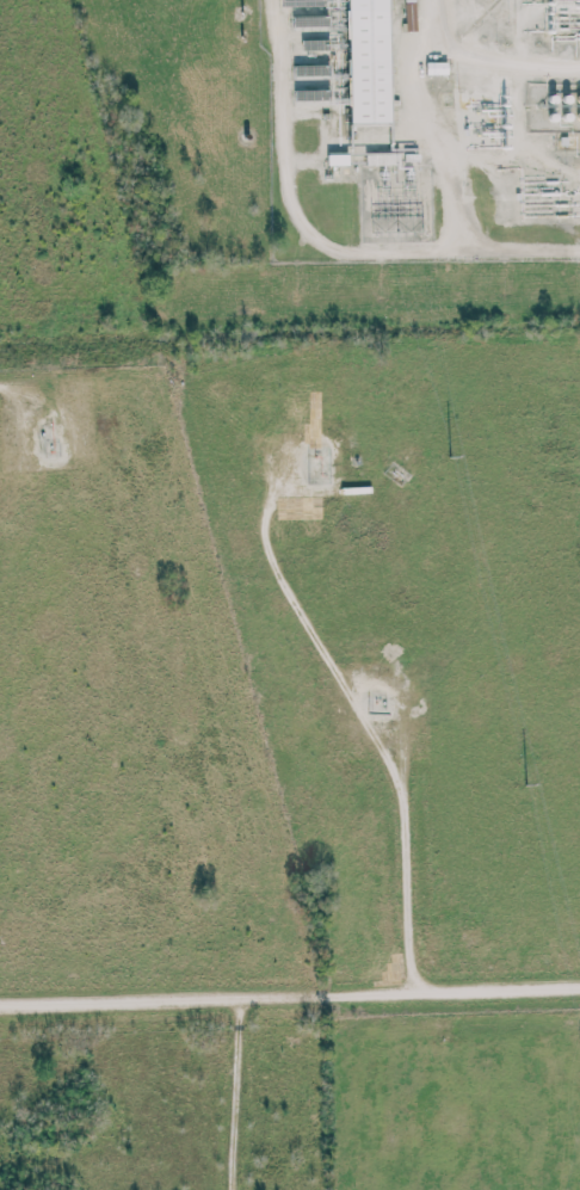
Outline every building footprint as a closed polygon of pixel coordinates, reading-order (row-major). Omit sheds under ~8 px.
[(349,123),(389,122),(387,0),(347,0),(349,123)] [(366,164),(399,164),(399,151),(365,152),(366,164)]
